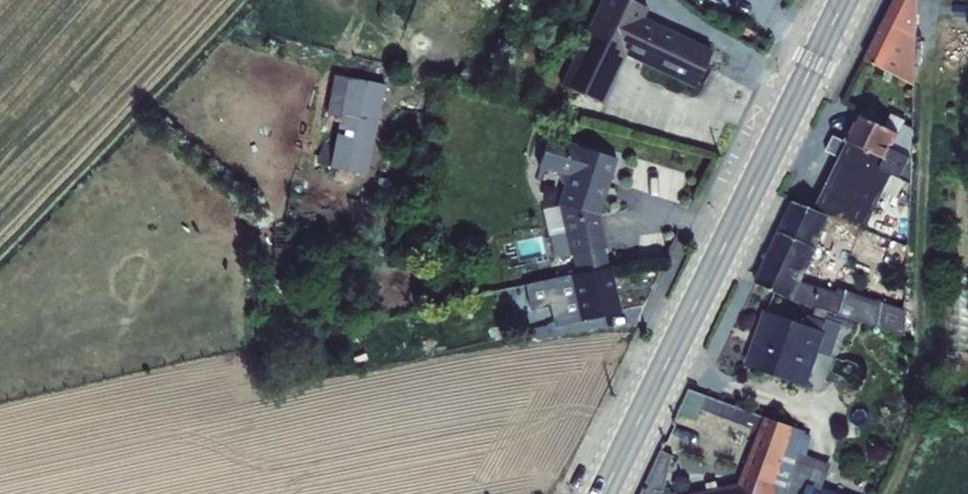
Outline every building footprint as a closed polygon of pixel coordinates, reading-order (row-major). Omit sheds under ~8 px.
[(557,81),(602,103),(625,55),(693,89),(712,51),(644,18),(649,9),(631,0),(597,0),(557,81)] [(888,17),(899,22),(905,12),(916,15),(916,0),(896,0),(888,17)] [(884,21),(864,61),(886,73),(915,88),(916,36),(906,32),(884,21)] [(330,90),(321,138),(335,141),(330,166),(367,173),(384,84),(348,77),(344,92),(330,90)] [(859,116),(845,142),(848,144),(884,163),(880,171),(892,176),(900,181),(911,186),(911,161),(913,130),(904,125),(905,122),(891,115),(885,129),(859,116)] [(548,136),(538,167),(566,176),(557,203),(569,255),(571,255),(575,275),(608,268),(604,248),(607,247),(599,215),(617,159),(548,136)] [(814,212),(831,219),(845,223),(866,230),(884,193),(897,200),(901,188),(889,182),(892,176),(880,171),(884,163),(848,144),(814,212)] [(777,233),(816,251),(824,234),(831,219),(814,212),(792,203),(777,233)] [(831,219),(824,234),(838,240),(845,223),(831,219)] [(816,251),(777,233),(754,284),(815,309),(839,316),(845,292),(838,289),(837,294),(802,283),(816,251)] [(887,254),(884,264),(896,268),(899,258),(887,254)] [(569,276),(525,286),(530,309),(549,305),(554,326),(579,320),(621,312),(611,267),(608,268),(575,275),(569,276)] [(845,292),(839,316),(861,323),(905,337),(906,312),(845,292)] [(790,322),(823,333),(826,322),(859,330),(861,323),(839,316),(815,309),(813,317),(794,311),(790,322)] [(823,333),(790,322),(764,312),(745,366),(807,388),(826,335),(823,333)] [(688,387),(676,410),(694,420),(706,396),(688,387)] [(775,486),(794,430),(765,418),(738,486),(701,493),(777,493),(775,486)] [(775,486),(777,493),(829,493),(822,491),(828,475),(830,465),(804,456),(811,433),(800,431),(794,430),(775,486)] [(654,492),(663,493),(672,457),(662,452),(641,493),(654,493),(654,492)]
